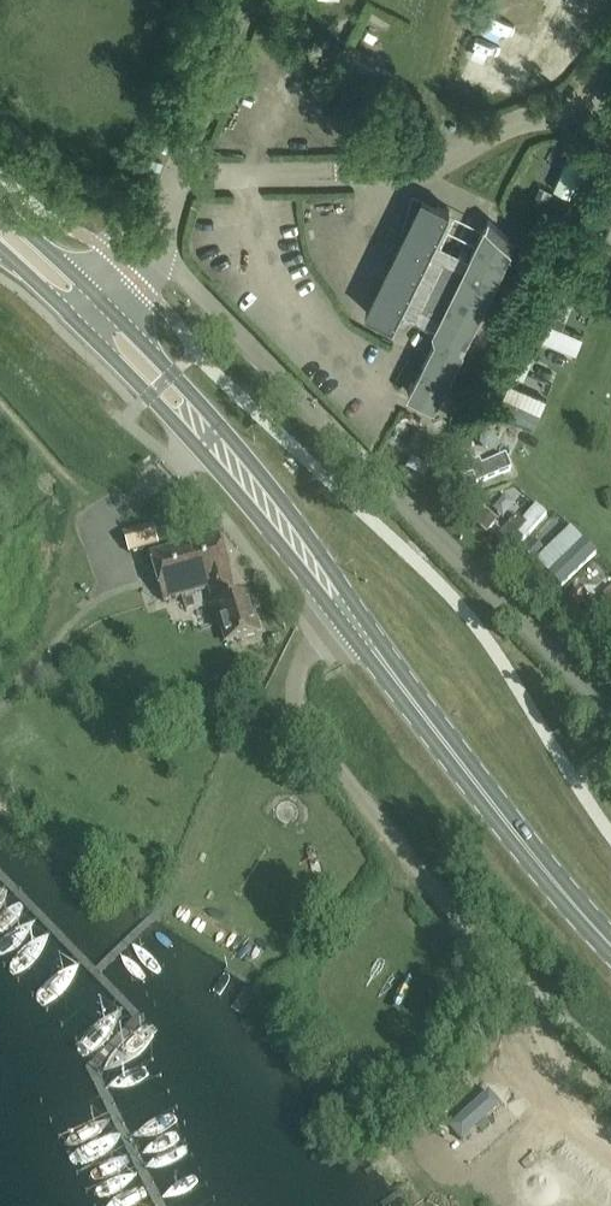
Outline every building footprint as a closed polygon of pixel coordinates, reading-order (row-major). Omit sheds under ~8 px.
[(481,21),(470,44),(492,56),(503,33),(481,21)] [(489,220),(469,260),(434,243),(449,211),(423,197),(366,313),(393,327),(401,311),(436,328),(434,331),(436,337),(437,337),(409,394),(434,407),(514,243),(489,220)] [(610,242),(610,213),(599,236),(610,242)] [(287,281),(306,274),(302,262),(283,269),(287,281)] [(573,353),(581,332),(545,319),(551,302),(538,297),(524,335),(573,353)] [(523,436),(526,405),(509,403),(506,434),(523,436)] [(153,524),(124,533),(130,553),(160,544),(153,524)] [(222,626),(227,643),(259,634),(248,595),(235,599),(231,582),(233,582),(219,534),(149,554),(163,602),(212,587),(217,604),(211,606),(217,628),(222,626)] [(498,1101),(460,1130),(470,1143),(508,1114),(498,1101)] [(546,1144),(534,1149),(544,1169),(555,1163),(546,1144)] [(532,1153),(505,1175),(529,1205),(556,1183),(532,1153)]
